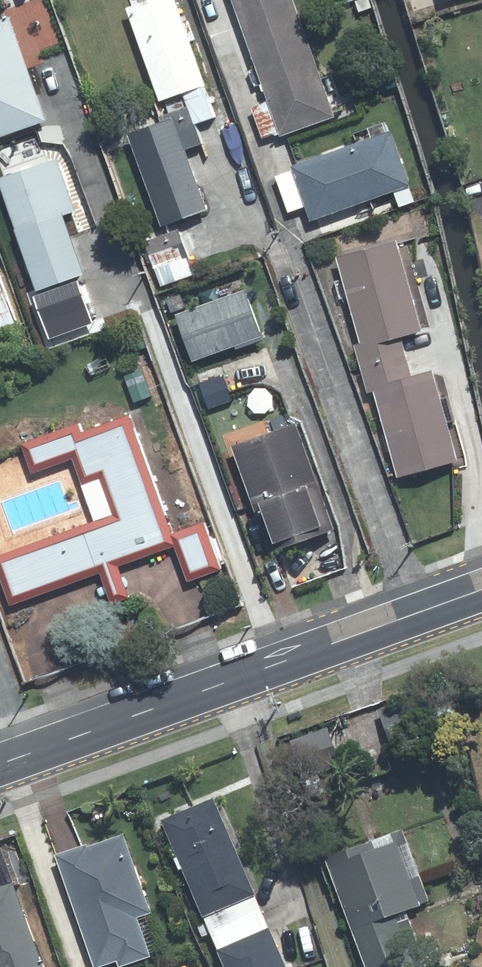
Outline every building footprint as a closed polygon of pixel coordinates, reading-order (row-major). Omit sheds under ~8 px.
[(135,7),(169,100),(190,92),(210,85),(214,84),(198,41),(203,39),(195,18),(191,20),(184,0),(155,0),(135,7)] [(255,39),(309,20),(301,0),(241,0),(255,39)] [(359,12),(371,8),(368,0),(359,0),(355,1),(359,12)] [(0,24),(0,139),(51,120),(16,18),(0,24)] [(309,20),(255,39),(277,101),(259,108),(270,137),(287,131),(289,136),(343,116),(309,20)] [(201,124),(222,117),(210,85),(190,92),(195,106),(167,116),(169,122),(137,134),(170,226),(213,210),(192,150),(209,144),(201,124)] [(295,211),(314,204),(319,217),(417,182),(398,130),(300,165),(301,170),(283,177),(295,211)] [(6,179),(33,260),(27,262),(31,273),(39,270),(46,292),(42,293),(50,319),(94,304),(84,275),(91,273),(71,214),(81,210),(64,159),(6,179)] [(185,229),(151,240),(166,284),(200,274),(185,229)] [(369,343),(362,344),(363,348),(350,351),(355,370),(368,366),(414,354),(409,335),(429,330),(405,240),(346,256),(352,278),(340,281),(344,299),(357,295),(369,343)] [(0,273),(0,324),(4,334),(22,327),(2,273),(0,273)] [(271,333),(270,331),(285,325),(272,291),(257,296),(254,289),(185,315),(202,360),(243,344),(245,349),(269,340),(267,335),(271,333)] [(186,294),(173,299),(179,312),(191,307),(186,294)] [(108,331),(92,336),(96,347),(112,342),(108,331)] [(51,337),(37,340),(40,352),(54,349),(51,337)] [(414,354),(368,366),(375,392),(382,391),(405,476),(464,460),(440,370),(419,376),(414,354)] [(234,408),(233,405),(240,402),(224,362),(198,371),(215,415),(234,408)] [(17,606),(108,573),(126,566),(183,546),(195,580),(228,568),(212,522),(180,534),(137,415),(89,432),(86,423),(28,444),(38,473),(79,458),(102,519),(0,557),(0,559),(17,606)] [(304,423),(242,445),(281,551),(343,529),(304,423)] [(170,816),(185,852),(180,854),(186,868),(191,865),(212,914),(213,913),(220,930),(268,910),(261,893),(264,892),(222,794),(170,816)] [(333,853),(374,966),(423,966),(432,964),(411,906),(435,898),(409,826),(333,853)] [(144,914),(158,910),(131,833),(94,845),(93,842),(64,852),(102,965),(124,958),(126,964),(158,953),(144,914)] [(20,878),(8,882),(4,871),(0,869),(0,966),(51,966),(20,878)] [(225,947),(234,966),(296,966),(278,925),(275,925),(268,910),(220,930),(227,946),(225,947)]
